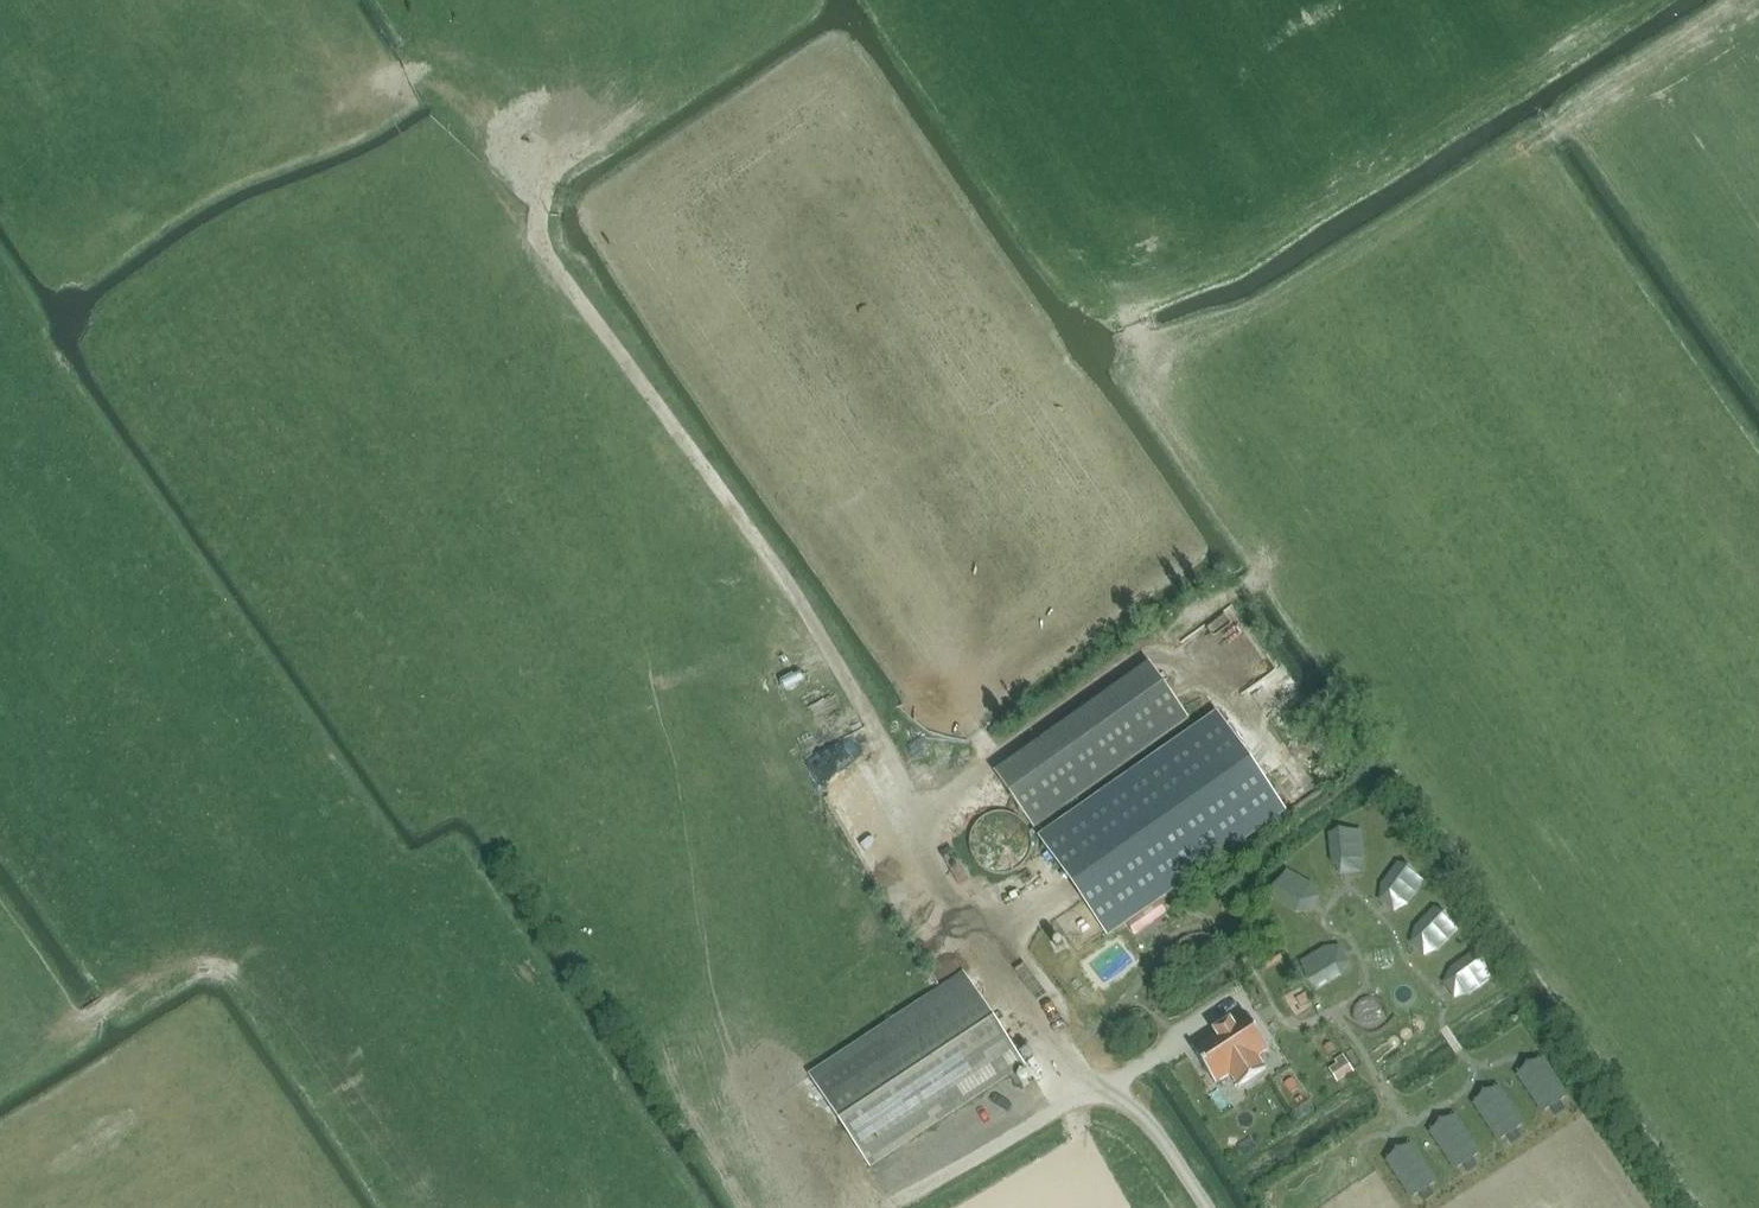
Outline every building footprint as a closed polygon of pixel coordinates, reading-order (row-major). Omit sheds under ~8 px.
[(1189,718),(1153,668),(998,777),(1034,828),(1189,718)] [(1041,841),(1106,933),(1284,809),(1220,717),(1041,841)] [(993,873),(998,874),(1003,874),(1008,873),(1013,872),(1018,869),(1022,866),(1025,862),(1028,858),(1030,853),(1032,848),(1032,843),(1032,838),(1030,833),(1028,828),(1025,824),(1021,820),(1017,817),(1013,815),(1008,813),(1002,813),(997,813),(992,814),(987,816),(983,819),(979,822),(976,826),(973,831),(971,836),(971,841),(971,846),(972,851),(973,856),(976,861),(979,865),(983,868),(988,871),(993,873)] [(808,1076),(868,1167),(1024,1065),(963,974),(808,1076)] [(1269,1049),(1245,1013),(1216,1032),(1219,1037),(1195,1053),(1215,1084),(1231,1074),(1239,1087),(1266,1069),(1258,1057),(1269,1049)]
